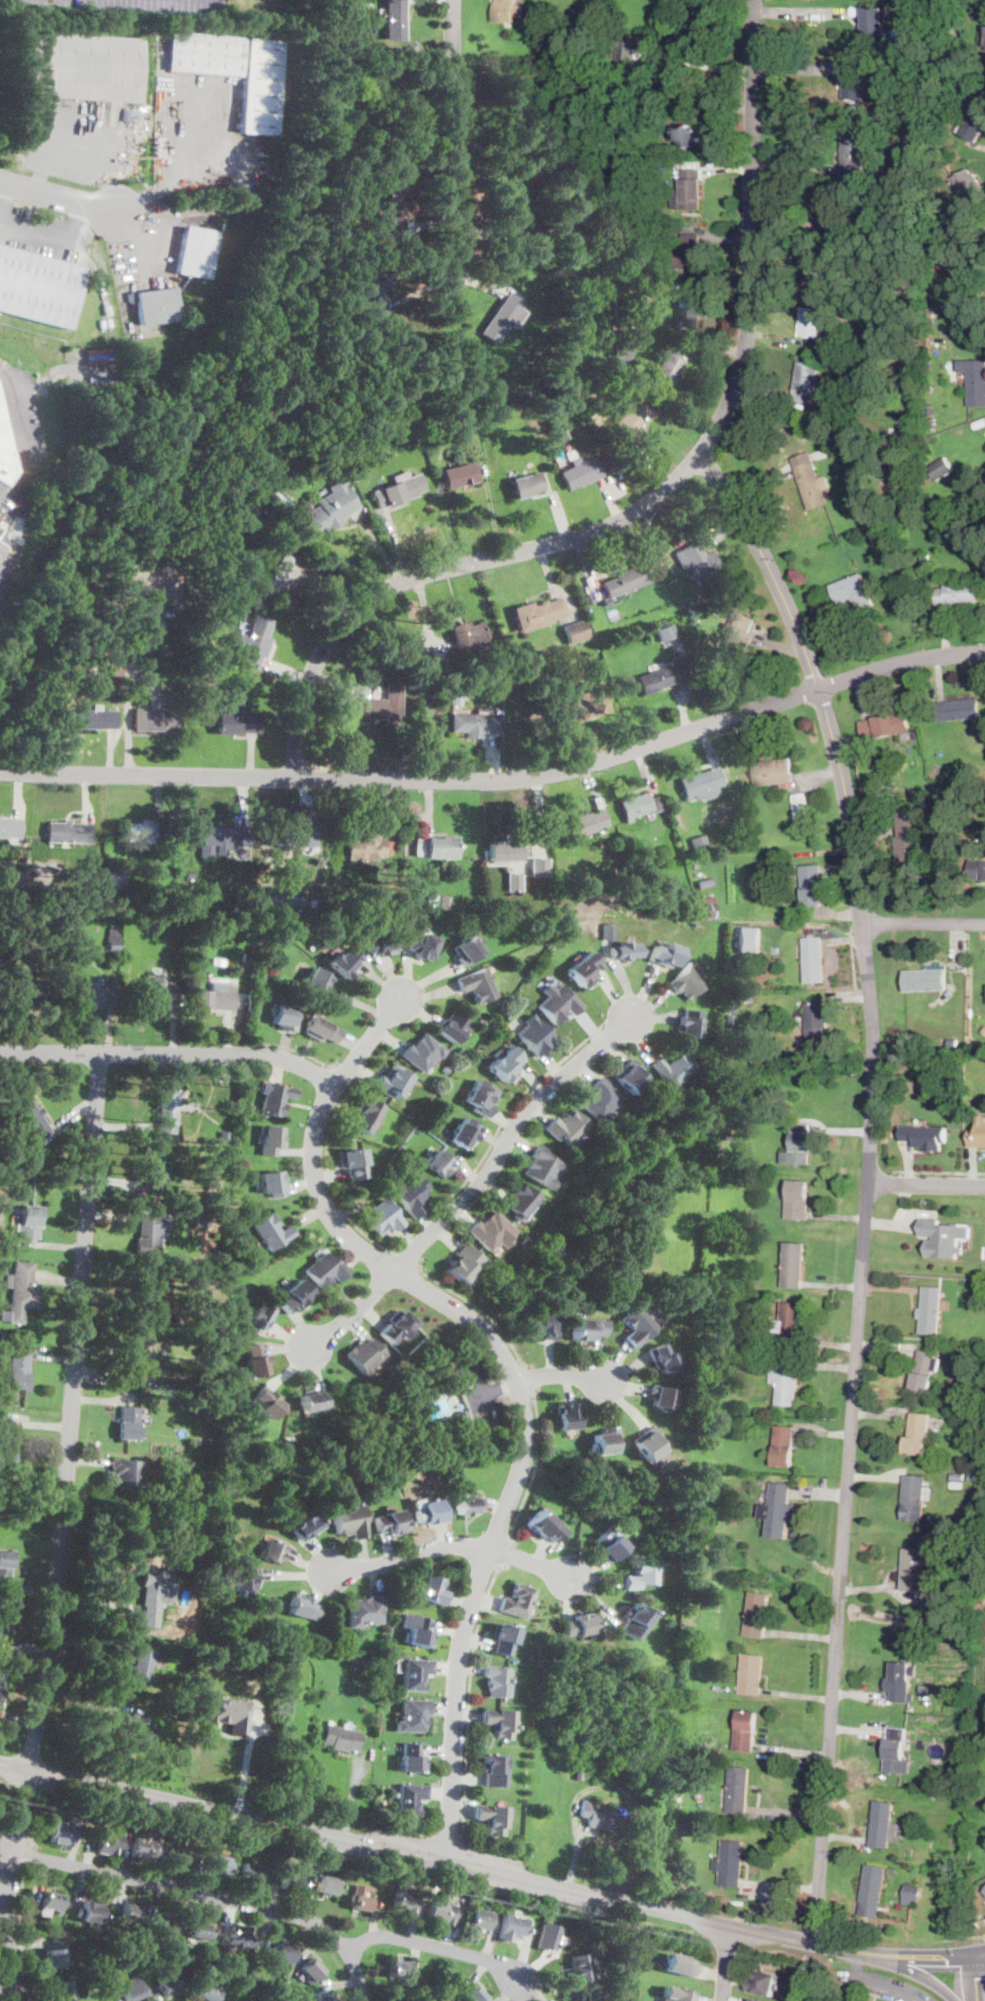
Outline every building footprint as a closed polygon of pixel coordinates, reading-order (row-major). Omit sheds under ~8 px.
[(385,40),(385,0),(405,0),(405,20),(405,40),(385,40)] [(497,3),(497,0),(515,0),(515,6),(524,7),(524,17),(515,17),(515,23),(495,23),(495,3),(497,3)] [(884,8),(883,37),(863,37),(863,14),(863,8),(884,8)] [(142,39),(138,102),(27,94),(31,31),(142,39)] [(281,41),(273,136),(238,133),(243,77),(168,70),(171,32),(281,41)] [(643,55),(639,56),(639,60),(637,60),(636,65),(619,64),(619,45),(614,45),(614,41),(644,42),(643,55)] [(866,69),(865,87),(864,87),(863,100),(843,100),(844,68),(866,69)] [(175,96),(156,95),(156,125),(175,125),(175,96)] [(130,108),(129,120),(121,120),(122,107),(130,108)] [(975,111),(984,117),(984,131),(984,133),(982,132),(976,142),(962,134),(966,127),(975,111)] [(699,128),(700,134),(704,133),(705,140),(702,140),(703,146),(680,148),(679,139),(681,139),(681,135),(676,135),(676,128),(699,126),(699,128)] [(865,135),(864,174),(842,173),(843,134),(865,135)] [(973,171),(984,190),(984,208),(973,215),(960,194),(959,195),(957,191),(959,189),(951,177),(967,167),(971,173),(973,171)] [(701,178),(701,209),(674,209),(674,192),(682,192),(682,169),(701,169),(701,178)] [(915,179),(904,179),(904,171),(915,170),(915,179)] [(251,206),(250,214),(242,214),(243,206),(251,206)] [(215,232),(206,279),(175,273),(184,226),(215,232)] [(539,229),(539,245),(525,245),(526,228),(539,229)] [(701,235),(700,242),(700,269),(668,269),(669,247),(676,247),(676,240),(683,240),(683,234),(701,234),(701,235)] [(67,330),(0,312),(0,246),(84,268),(67,330)] [(953,254),(951,264),(942,262),(944,252),(953,254)] [(175,294),(178,321),(139,326),(136,302),(128,303),(127,293),(174,287),(175,294)] [(527,313),(515,329),(509,325),(496,344),(480,333),(508,292),(524,303),(520,308),(527,313)] [(701,321),(701,329),(681,328),(683,295),(702,296),(701,321)] [(825,326),(823,349),(806,347),(807,337),(799,336),(802,304),(826,306),(824,326),(825,326)] [(186,319),(179,320),(178,312),(185,311),(186,319)] [(629,362),(612,362),(612,343),(629,343),(629,362)] [(540,348),(536,361),(530,359),(533,347),(540,348)] [(675,374),(664,391),(647,381),(666,349),(683,359),(675,374)] [(957,360),(984,361),(984,407),(967,407),(967,372),(957,372),(957,360)] [(821,392),(819,405),(792,401),(799,361),(820,365),(815,391),(821,392)] [(835,395),(833,406),(821,403),(823,392),(835,395)] [(511,407),(501,409),(498,400),(508,397),(511,407)] [(640,424),(628,436),(614,422),(637,399),(651,413),(640,424)] [(15,471),(0,494),(0,406),(15,471)] [(933,411),(932,420),(925,419),(925,411),(933,411)] [(973,422),(984,417),(984,424),(975,427),(973,422)] [(545,429),(539,431),(537,425),(543,423),(545,429)] [(569,436),(562,440),(556,430),(563,426),(569,436)] [(597,478),(579,487),(578,485),(567,490),(559,472),(592,456),(602,476),(597,478)] [(948,473),(937,480),(928,466),(940,459),(948,473)] [(828,504),(810,510),(795,467),(813,461),(828,504)] [(477,482),(444,489),(440,470),(473,462),(477,482)] [(405,471),(407,477),(419,472),(425,490),(416,493),(417,496),(378,509),(372,492),(393,484),(391,476),(405,471)] [(545,490),(513,498),(509,479),(537,472),(540,471),(545,490)] [(833,484),(828,486),(824,476),(828,474),(833,484)] [(341,478),(345,483),(348,482),(351,488),(348,490),(358,508),(342,518),(344,521),(327,531),(326,529),(309,539),(296,518),(308,511),(306,507),(330,492),(327,486),(341,478)] [(285,494),(279,501),(270,494),(276,487),(275,486),(285,494)] [(973,490),(970,503),(962,502),(965,488),(973,490)] [(702,551),(704,555),(710,551),(724,577),(706,587),(700,575),(695,578),(688,565),(682,568),(674,553),(697,540),(702,551)] [(297,574),(278,603),(260,591),(281,558),(284,553),(293,559),(289,564),(299,570),(297,574)] [(929,554),(929,564),(921,563),(921,554),(929,554)] [(604,606),(603,606),(601,599),(607,597),(601,582),(614,577),(613,574),(642,563),(650,581),(607,598),(610,604),(604,606)] [(862,573),(874,604),(858,610),(855,603),(854,604),(852,598),(847,600),(847,598),(837,602),(831,585),(862,573)] [(938,606),(936,606),(935,588),(945,588),(945,583),(976,581),(977,603),(961,603),(961,605),(938,606)] [(561,597),(566,615),(551,619),(552,622),(519,632),(511,608),(531,602),(532,603),(546,599),(546,601),(561,597)] [(600,617),(594,620),(589,605),(595,603),(600,617)] [(701,614),(691,617),(690,612),(700,609),(701,614)] [(746,650),(740,659),(738,658),(732,670),(725,666),(716,661),(714,660),(720,650),(723,645),(727,637),(732,627),(728,625),(732,615),(736,609),(755,619),(754,622),(748,633),(753,636),(749,644),(746,650)] [(271,621),(266,637),(270,639),(269,641),(268,643),(267,648),(263,657),(262,660),(259,658),(256,667),(256,668),(241,663),(236,662),(239,654),(241,649),(236,648),(232,646),(237,633),(240,634),(246,636),(252,617),(253,615),(255,615),(271,621)] [(589,637),(569,644),(563,626),(580,619),(582,619),(589,637)] [(176,621),(176,640),(159,640),(159,621),(176,621)] [(484,621),(489,639),(460,649),(459,649),(457,650),(456,649),(453,638),(449,627),(460,623),(462,623),(463,623),(467,621),(468,626),(484,621)] [(660,640),(656,628),(659,628),(672,623),(676,635),(660,640)] [(124,630),(123,644),(113,644),(113,629),(124,630)] [(443,653),(441,662),(431,661),(432,651),(443,653)] [(670,683),(643,693),(637,677),(651,672),(670,665),(669,663),(668,660),(678,656),(686,678),(670,683)] [(522,665),(515,667),(513,660),(520,658),(522,665)] [(529,676),(519,680),(517,674),(527,670),(529,676)] [(402,681),(401,732),(384,731),(385,719),(384,719),(382,719),(361,719),(361,717),(355,717),(343,717),(336,716),(336,699),(343,700),(355,700),(361,700),(361,698),(373,698),(385,699),(385,685),(385,680),(402,681)] [(602,686),(610,712),(576,722),(569,725),(567,720),(567,721),(552,725),(543,696),(560,690),(565,705),(579,700),(577,693),(589,689),(592,696),(596,695),(594,688),(602,686)] [(461,693),(460,704),(452,704),(452,693),(461,693)] [(431,694),(431,705),(418,705),(418,694),(420,694),(429,694),(431,694)] [(980,718),(938,722),(938,721),(936,702),(944,701),(978,698),(980,718)] [(117,710),(116,727),(116,730),(108,729),(72,728),(72,710),(93,711),(93,704),(100,704),(100,710),(117,710)] [(248,704),(248,714),(260,714),(260,733),(258,733),(246,733),(236,733),(234,733),(217,733),(217,714),(218,714),(231,713),(230,705),(247,704),(248,704)] [(177,712),(177,731),(175,731),(158,730),(154,730),(133,730),(134,708),(143,708),(160,709),(161,709),(176,709),(177,709),(177,712)] [(494,714),(503,714),(503,734),(501,734),(482,733),(482,739),(480,739),(464,738),(464,733),(450,732),(451,713),(476,714),(476,709),(490,709),(490,714),(494,714)] [(887,736),(863,741),(859,721),(863,721),(875,718),(906,711),(910,729),(911,731),(905,732),(904,732),(890,735),(887,736)] [(915,761),(906,762),(905,752),(915,751),(915,761)] [(792,782),(792,788),(788,788),(781,789),(781,784),(781,783),(770,784),(756,786),(753,763),(765,762),(765,761),(791,758),(793,773),(794,782),(792,782)] [(717,767),(718,771),(723,769),(725,769),(729,781),(712,786),(715,795),(698,801),(695,794),(691,796),(692,799),(686,801),(686,800),(679,779),(706,770),(707,771),(711,769),(717,767)] [(646,791),(648,798),(655,796),(656,798),(659,809),(631,818),(632,821),(625,823),(618,800),(635,795),(636,794),(646,791)] [(810,826),(795,828),(792,795),(794,794),(807,793),(807,794),(810,826)] [(575,841),(571,843),(564,821),(584,814),(586,814),(596,811),(601,809),(602,809),(608,827),(595,831),(586,834),(574,838),(575,841)] [(914,814),(915,827),(919,827),(924,874),(899,876),(896,838),(896,837),(898,837),(898,829),(900,829),(900,828),(899,815),(914,814)] [(20,838),(0,837),(0,817),(13,818),(22,819),(21,822),(21,836),(20,838)] [(70,820),(70,822),(83,823),(90,823),(90,824),(90,842),(90,843),(46,842),(46,837),(47,822),(63,822),(63,819),(66,820),(68,820),(70,820)] [(162,822),(161,841),(161,842),(124,842),(124,822),(139,822),(140,819),(155,819),(155,822),(161,822),(162,822)] [(309,827),(309,847),(300,846),(294,846),(283,846),(268,846),(269,827),(285,827),(285,822),(300,823),(301,823),(301,827),(309,827)] [(249,842),(249,846),(236,846),(236,850),(227,850),(227,854),(225,854),(215,854),(215,846),(214,846),(214,856),(200,856),(200,825),(234,826),(249,826),(249,831),(249,842)] [(632,841),(624,844),(620,832),(628,829),(632,841)] [(708,848),(693,853),(689,839),(703,834),(708,848)] [(459,856),(459,858),(427,858),(427,856),(415,856),(415,839),(426,839),(426,838),(434,838),(444,838),(444,837),(459,837),(459,856)] [(385,838),(384,854),(384,855),(377,855),(377,860),(346,859),(347,839),(363,839),(363,838),(378,838),(385,838)] [(522,861),(489,862),(488,842),(512,841),(514,841),(521,841),(521,848),(522,858),(522,861)] [(529,856),(529,876),(546,875),(546,856),(529,856)] [(980,861),(984,861),(984,880),(980,880),(980,879),(978,879),(976,879),(967,879),(968,859),(980,860),(980,861)] [(816,905),(803,906),(799,865),(820,863),(820,866),(820,872),(822,885),(822,887),(823,904),(821,904),(816,905)] [(126,868),(126,890),(117,890),(117,895),(110,895),(110,889),(108,889),(108,868),(126,868)] [(520,872),(505,872),(505,890),(520,890),(520,872)] [(713,885),(698,889),(696,882),(711,878),(713,885)] [(26,897),(14,897),(13,887),(26,886),(26,897)] [(247,889),(247,902),(237,902),(237,889),(247,889)] [(94,900),(85,901),(85,890),(93,890),(94,900)] [(450,894),(448,910),(440,909),(442,893),(450,894)] [(438,895),(438,908),(426,908),(427,894),(438,895)] [(295,905),(285,905),(285,897),(295,897),(295,905)] [(716,917),(704,919),(704,918),(700,898),(713,897),(716,917)] [(138,921),(127,922),(126,913),(137,913),(138,921)] [(47,928),(40,929),(39,922),(46,921),(47,928)] [(614,940),(603,940),(603,923),(613,922),(614,940)] [(760,952),(738,952),(738,927),(759,928),(761,928),(760,952)] [(118,928),(119,949),(110,949),(110,943),(108,944),(107,928),(118,928)] [(398,952),(388,954),(385,955),(379,957),(378,957),(377,952),(370,954),(369,950),(366,937),(384,933),(393,930),(393,933),(398,952)] [(423,934),(434,938),(437,939),(429,961),(424,959),(421,958),(414,955),(415,952),(406,949),(407,947),(412,935),(420,938),(422,934),(423,934)] [(462,965),(457,959),(457,958),(459,957),(456,954),(453,949),(471,936),(472,938),(478,946),(482,951),(462,965)] [(807,983),(805,983),(804,960),(803,943),(803,937),(805,937),(822,936),(822,944),(824,983),(807,983)] [(628,942),(628,943),(629,943),(635,943),(639,943),(639,957),(630,958),(630,959),(628,959),(621,960),(621,958),(615,958),(610,958),(609,946),(618,945),(618,942),(628,942)] [(683,948),(676,967),(670,965),(669,968),(667,968),(665,967),(660,965),(649,961),(648,960),(654,944),(665,949),(667,942),(683,948)] [(359,954),(361,957),(355,964),(356,965),(355,965),(351,969),(349,971),(351,973),(351,974),(345,980),(327,962),(335,954),(335,953),(338,956),(342,951),(348,944),(359,954)] [(592,973),(596,978),(588,984),(587,985),(585,983),(580,987),(571,975),(569,977),(564,971),(591,951),(602,966),(601,967),(593,973),(592,973)] [(249,953),(248,962),(241,960),(242,952),(249,953)] [(707,983),(688,1000),(682,994),(683,993),(680,990),(676,994),(667,985),(671,982),(691,963),(693,965),(700,972),(700,973),(699,974),(707,983)] [(487,974),(488,976),(489,975),(490,977),(491,980),(490,980),(496,995),(475,1004),(472,997),(473,996),(471,991),(471,990),(471,988),(461,992),(460,990),(456,981),(456,979),(488,965),(488,967),(490,972),(487,974)] [(313,967),(332,977),(330,980),(329,983),(329,984),(323,994),(312,988),(311,988),(308,987),(309,985),(305,983),(303,982),(306,976),(307,976),(311,968),(312,967),(313,967)] [(905,991),(904,991),(903,971),(922,970),(924,970),(946,969),(946,987),(946,990),(938,990),(905,991)] [(164,984),(163,989),(176,989),(176,991),(176,994),(176,1007),(168,1006),(131,1005),(132,986),(145,986),(145,975),(155,975),(164,975),(164,982),(164,984)] [(295,986),(289,984),(292,977),(298,980),(295,986)] [(235,987),(233,1011),(231,1011),(223,1010),(193,1007),(195,988),(210,990),(211,981),(229,983),(228,987),(235,987)] [(560,983),(583,1007),(581,1008),(573,1016),(572,1017),(565,1010),(563,1012),(565,1014),(554,1025),(536,1007),(537,1006),(547,996),(542,991),(550,984),(552,985),(555,989),(560,984),(560,983)] [(115,987),(115,1010),(113,1010),(107,1010),(105,1010),(105,1009),(95,1009),(91,1009),(89,1008),(89,1006),(77,1005),(77,994),(77,986),(115,987)] [(21,991),(20,1000),(36,1002),(37,993),(21,991)] [(249,996),(247,1009),(241,1008),(242,996),(249,996)] [(826,1048),(808,1049),(806,1028),(805,1016),(805,1004),(826,1003),(827,1003),(827,1006),(828,1028),(824,1028),(826,1048)] [(274,1004),(295,1007),(294,1017),(298,1018),(296,1033),(293,1032),(282,1031),(281,1031),(282,1028),(278,1027),(276,1027),(277,1024),(271,1023),(273,1015),(271,1015),(271,1012),(269,1012),(270,1007),(271,1007),(272,1005),(274,1006),(274,1004)] [(702,1012),(700,1029),(699,1036),(689,1035),(689,1039),(684,1039),(684,1037),(680,1037),(681,1028),(681,1026),(678,1025),(679,1017),(680,1017),(683,1017),(684,1011),(684,1009),(702,1012)] [(469,1024),(466,1027),(459,1036),(453,1044),(452,1044),(436,1031),(437,1030),(441,1025),(441,1026),(444,1022),(445,1020),(447,1018),(452,1011),(469,1024)] [(538,1056),(536,1058),(527,1048),(515,1034),(516,1033),(525,1024),(523,1022),(532,1014),(553,1038),(548,1043),(550,1045),(550,1046),(549,1046),(546,1049),(538,1056)] [(734,1025),(725,1026),(724,1015),(733,1014),(734,1025)] [(319,1019),(342,1030),(342,1032),(336,1042),(336,1043),(324,1037),(321,1042),(314,1039),(310,1037),(303,1033),(307,1025),(306,1024),(308,1021),(309,1021),(312,1016),(313,1016),(319,1019)] [(423,1033),(446,1051),(440,1058),(439,1058),(436,1056),(431,1062),(432,1063),(428,1068),(427,1068),(423,1073),(400,1056),(401,1054),(408,1046),(409,1044),(412,1046),(413,1045),(418,1038),(419,1039),(423,1033)] [(512,1046),(525,1060),(523,1061),(516,1068),(515,1069),(518,1072),(512,1078),(510,1079),(505,1084),(493,1071),(491,1073),(486,1068),(496,1059),(497,1058),(498,1058),(503,1054),(512,1046)] [(680,1052),(694,1067),(695,1068),(685,1076),(681,1081),(672,1089),(670,1087),(650,1065),(657,1059),(658,1058),(665,1065),(670,1061),(680,1052)] [(641,1086),(635,1093),(632,1095),(624,1088),(624,1089),(618,1083),(619,1082),(613,1076),(618,1071),(618,1070),(620,1068),(623,1066),(630,1059),(631,1058),(646,1074),(643,1077),(647,1080),(641,1086)] [(411,1076),(405,1086),(401,1093),(398,1097),(397,1096),(395,1100),(373,1087),(374,1085),(379,1076),(381,1075),(384,1077),(387,1072),(389,1069),(391,1065),(411,1076)] [(608,1084),(621,1097),(615,1103),(616,1104),(612,1109),(611,1108),(609,1110),(605,1113),(610,1118),(602,1126),(579,1104),(585,1098),(591,1092),(592,1092),(593,1091),(590,1087),(591,1086),(600,1077),(608,1084)] [(488,1117),(487,1119),(472,1111),(474,1107),(464,1102),(466,1097),(470,1089),(475,1079),(498,1091),(496,1095),(491,1105),(494,1106),(493,1108),(488,1117)] [(296,1089),(294,1099),(284,1097),(283,1101),(283,1103),(285,1103),(282,1117),(260,1112),(264,1093),(266,1082),(296,1089)] [(176,1132),(158,1132),(158,1088),(176,1088),(176,1132)] [(379,1117),(380,1119),(378,1122),(377,1122),(376,1122),(374,1127),(373,1127),(371,1129),(369,1134),(354,1126),(353,1125),(356,1119),(357,1117),(358,1118),(360,1115),(358,1114),(359,1111),(358,1110),(356,1109),(356,1108),(363,1096),(384,1108),(379,1117)] [(29,1097),(37,1109),(39,1107),(41,1110),(43,1112),(44,1114),(41,1115),(52,1132),(37,1142),(36,1142),(34,1139),(31,1134),(29,1132),(25,1134),(18,1123),(23,1120),(14,1107),(15,1106),(29,1097)] [(574,1109),(590,1126),(578,1138),(570,1146),(561,1137),(557,1141),(547,1131),(544,1128),(546,1126),(553,1119),(555,1117),(561,1123),(563,1121),(561,1119),(566,1113),(568,1115),(574,1109)] [(978,1114),(984,1115),(984,1147),(977,1147),(969,1146),(969,1131),(969,1130),(978,1131),(978,1114)] [(476,1124),(477,1125),(473,1131),(478,1134),(478,1135),(474,1141),(473,1142),(472,1141),(471,1143),(466,1150),(464,1148),(465,1147),(460,1144),(460,1145),(456,1143),(455,1144),(450,1140),(449,1139),(453,1133),(452,1131),(453,1128),(455,1128),(456,1129),(460,1124),(461,1125),(466,1117),(476,1124)] [(423,1127),(420,1132),(414,1128),(418,1123),(423,1127)] [(812,1133),(811,1152),(810,1152),(809,1164),(781,1164),(782,1152),(793,1152),(793,1138),(793,1130),(793,1124),(798,1124),(811,1124),(811,1133),(812,1133)] [(284,1140),(283,1148),(277,1147),(277,1148),(276,1154),(276,1156),(261,1155),(262,1142),(263,1135),(260,1135),(260,1134),(261,1126),(285,1128),(284,1136),(284,1140)] [(948,1129),(948,1143),(942,1143),(942,1150),(934,1150),(934,1152),(925,1152),(925,1147),(924,1147),(922,1147),(915,1147),(916,1142),(914,1141),(903,1141),(903,1136),(903,1126),(917,1126),(927,1127),(949,1128),(948,1129)] [(214,1131),(213,1138),(204,1136),(206,1129),(214,1131)] [(238,1131),(237,1144),(218,1142),(219,1130),(238,1131)] [(565,1166),(559,1175),(555,1172),(551,1179),(555,1181),(556,1182),(551,1190),(523,1173),(532,1158),(530,1157),(531,1155),(536,1146),(538,1144),(552,1153),(550,1157),(565,1166)] [(364,1164),(366,1178),(348,1180),(348,1178),(347,1168),(340,1169),(339,1164),(338,1162),(337,1152),(364,1148),(365,1155),(366,1162),(366,1164),(364,1164)] [(438,1149),(452,1162),(454,1164),(453,1165),(452,1167),(450,1169),(442,1178),(433,1170),(431,1170),(428,1167),(428,1165),(425,1163),(426,1162),(425,1161),(430,1156),(431,1157),(437,1150),(438,1149)] [(26,1161),(26,1169),(14,1168),(14,1160),(26,1161)] [(284,1183),(285,1195),(284,1195),(271,1197),(270,1193),(262,1194),(261,1188),(260,1179),(259,1174),(282,1171),(283,1178),(283,1180),(284,1183)] [(416,1173),(428,1189),(424,1193),(426,1196),(420,1201),(419,1202),(425,1210),(423,1212),(415,1218),(413,1220),(391,1193),(390,1192),(397,1186),(398,1185),(399,1186),(405,1181),(404,1180),(405,1180),(407,1178),(408,1179),(415,1173),(416,1173)] [(810,1181),(808,1212),(808,1218),(808,1220),(787,1219),(787,1195),(783,1195),(784,1182),(789,1182),(789,1180),(810,1181)] [(523,1184),(541,1198),(539,1199),(535,1205),(528,1214),(523,1220),(522,1219),(519,1223),(512,1217),(514,1213),(506,1207),(506,1206),(511,1199),(514,1195),(511,1193),(516,1187),(519,1189),(523,1184)] [(384,1198),(404,1224),(403,1225),(394,1231),(392,1233),(388,1227),(387,1229),(385,1230),(378,1236),(367,1222),(365,1224),(364,1222),(366,1220),(362,1215),(363,1215),(371,1209),(370,1207),(373,1205),(373,1206),(384,1198)] [(43,1207),(41,1228),(40,1228),(39,1228),(37,1240),(17,1237),(18,1225),(19,1222),(20,1216),(20,1207),(21,1205),(43,1207)] [(494,1211),(515,1231),(509,1238),(512,1241),(503,1249),(497,1243),(494,1247),(493,1246),(488,1251),(469,1233),(467,1232),(475,1223),(477,1221),(481,1224),(482,1223),(481,1222),(488,1215),(489,1216),(494,1211)] [(208,1214),(207,1225),(195,1224),(195,1213),(208,1214)] [(277,1227),(280,1232),(289,1226),(294,1235),(268,1251),(267,1250),(266,1250),(264,1247),(263,1246),(264,1245),(260,1239),(251,1225),(270,1213),(273,1217),(272,1218),(277,1225),(277,1226),(276,1227),(277,1227)] [(971,1227),(970,1239),(969,1239),(961,1238),(959,1238),(958,1246),(961,1247),(963,1247),(962,1254),(958,1254),(957,1260),(926,1257),(927,1239),(933,1240),(933,1237),(922,1236),(920,1236),(920,1235),(920,1234),(921,1218),(938,1219),(941,1220),(940,1224),(971,1227)] [(156,1222),(153,1255),(134,1253),(137,1230),(137,1229),(138,1221),(138,1220),(156,1222)] [(531,1243),(525,1249),(520,1244),(526,1238),(531,1243)] [(803,1287),(803,1289),(785,1288),(783,1288),(785,1251),(786,1243),(786,1242),(805,1243),(803,1281),(803,1287)] [(469,1277),(463,1285),(445,1270),(450,1264),(452,1260),(453,1260),(454,1259),(453,1258),(457,1254),(463,1246),(464,1244),(483,1260),(478,1266),(475,1270),(469,1277)] [(325,1251),(332,1259),(333,1261),(337,1258),(340,1262),(348,1270),(349,1271),(337,1281),(331,1274),(331,1275),(329,1277),(328,1277),(331,1280),(324,1285),(323,1283),(318,1287),(303,1270),(314,1261),(313,1260),(315,1258),(316,1257),(317,1258),(324,1252),(325,1251)] [(32,1267),(31,1283),(39,1284),(38,1293),(38,1295),(37,1308),(23,1307),(22,1323),(8,1322),(8,1321),(9,1311),(9,1306),(10,1306),(12,1288),(5,1288),(6,1274),(13,1275),(14,1261),(33,1263),(32,1267)] [(308,1301),(306,1303),(305,1304),(303,1302),(297,1307),(288,1314),(287,1315),(279,1304),(284,1299),(280,1294),(284,1291),(293,1285),(300,1279),(314,1297),(308,1301)] [(941,1301),(941,1311),(940,1334),(938,1334),(920,1333),(920,1318),(917,1318),(918,1315),(918,1312),(918,1308),(922,1308),(922,1294),(923,1287),(923,1286),(941,1287),(942,1287),(941,1301)] [(802,1303),(800,1339),(799,1348),(782,1347),(779,1347),(780,1333),(773,1332),(774,1319),(780,1319),(781,1301),(785,1301),(802,1303)] [(259,1303),(274,1313),(263,1330),(259,1328),(257,1332),(256,1332),(247,1326),(251,1318),(248,1317),(253,1310),(254,1308),(255,1309),(259,1303)] [(636,1346),(633,1348),(625,1339),(624,1338),(632,1331),(630,1329),(621,1319),(636,1305),(648,1318),(656,1328),(655,1329),(636,1346)] [(396,1310),(399,1313),(401,1311),(414,1322),(408,1329),(407,1330),(408,1332),(404,1336),(402,1339),(398,1336),(391,1344),(378,1333),(379,1331),(386,1324),(388,1325),(391,1322),(388,1319),(390,1317),(393,1314),(396,1310)] [(555,1313),(555,1326),(558,1326),(557,1340),(555,1340),(544,1340),(543,1340),(543,1336),(539,1335),(536,1335),(529,1335),(530,1320),(536,1320),(537,1312),(555,1313)] [(718,1314),(717,1327),(706,1326),(707,1313),(718,1314)] [(606,1321),(605,1337),(604,1337),(594,1336),(593,1336),(592,1342),(584,1341),(581,1341),(572,1341),(573,1318),(582,1319),(606,1321)] [(154,1338),(149,1382),(131,1380),(132,1370),(128,1370),(130,1351),(134,1351),(135,1336),(154,1338)] [(371,1338),(385,1354),(370,1367),(368,1369),(369,1370),(363,1376),(344,1354),(351,1347),(354,1345),(360,1340),(361,1339),(364,1344),(371,1338)] [(258,1343),(261,1356),(266,1355),(268,1361),(268,1364),(267,1364),(267,1366),(269,1373),(260,1374),(260,1376),(255,1377),(255,1376),(248,1377),(244,1358),(247,1358),(244,1346),(258,1343)] [(663,1344),(667,1355),(673,1352),(679,1366),(666,1372),(668,1375),(666,1376),(665,1374),(662,1375),(659,1369),(657,1370),(656,1369),(655,1367),(653,1361),(648,1351),(648,1350),(663,1344)] [(941,1358),(938,1371),(934,1371),(930,1394),(927,1393),(911,1390),(915,1368),(919,1349),(935,1352),(937,1352),(936,1357),(941,1358)] [(27,1376),(26,1391),(24,1391),(7,1390),(8,1367),(9,1351),(10,1350),(15,1350),(29,1351),(29,1357),(27,1376)] [(798,1370),(796,1407),(776,1406),(778,1383),(770,1383),(771,1360),(794,1361),(798,1361),(798,1370)] [(673,1405),(672,1410),(670,1409),(670,1412),(668,1412),(668,1413),(662,1411),(662,1410),(659,1410),(660,1407),(652,1406),(653,1399),(651,1399),(651,1398),(652,1395),(649,1394),(650,1392),(651,1386),(651,1384),(676,1390),(675,1397),(673,1405)] [(282,1399),(268,1418),(258,1411),(262,1405),(253,1398),(263,1385),(264,1385),(273,1392),(277,1395),(279,1397),(282,1399)] [(315,1389),(316,1392),(319,1391),(320,1393),(325,1392),(327,1404),(327,1405),(327,1406),(327,1407),(323,1408),(310,1411),(303,1412),(301,1404),(299,1396),(303,1395),(303,1392),(307,1391),(309,1390),(314,1389),(315,1389)] [(206,1403),(205,1418),(196,1417),(196,1413),(192,1413),(193,1404),(197,1404),(197,1402),(206,1403)] [(565,1430),(565,1432),(561,1433),(560,1430),(558,1430),(556,1406),(561,1406),(563,1405),(566,1405),(575,1404),(576,1405),(578,1429),(576,1429),(565,1430)] [(144,1429),(143,1441),(118,1440),(119,1421),(119,1418),(120,1406),(139,1407),(137,1428),(144,1429)] [(466,1411),(468,1426),(467,1426),(462,1427),(458,1427),(458,1426),(457,1417),(455,1417),(455,1414),(456,1413),(456,1412),(465,1411),(466,1411)] [(929,1428),(927,1455),(905,1453),(906,1438),(906,1436),(909,1437),(911,1421),(912,1413),(913,1413),(930,1414),(930,1418),(929,1428)] [(726,1416),(713,1415),(712,1431),(725,1432),(726,1416)] [(14,1461),(0,1460),(0,1419),(13,1419),(14,1420),(14,1427),(13,1428),(14,1428),(13,1444),(15,1444),(15,1445),(14,1447),(14,1461)] [(664,1451),(658,1455),(649,1462),(642,1452),(639,1454),(636,1449),(638,1448),(632,1440),(639,1435),(641,1434),(643,1432),(651,1426),(653,1425),(664,1440),(659,1443),(664,1451)] [(795,1435),(793,1467),(773,1466),(773,1464),(773,1454),(774,1425),(793,1426),(795,1426),(795,1435)] [(616,1443),(616,1452),(609,1452),(609,1455),(603,1455),(601,1455),(601,1454),(594,1454),(593,1454),(592,1451),(590,1451),(590,1447),(592,1446),(592,1443),(595,1443),(594,1434),(603,1434),(603,1428),(605,1428),(616,1427),(618,1427),(618,1428),(619,1434),(619,1443),(616,1443)] [(140,1475),(139,1485),(112,1484),(112,1477),(112,1476),(114,1476),(114,1475),(111,1475),(111,1474),(111,1468),(111,1467),(111,1459),(111,1458),(140,1459),(140,1475)] [(931,1487),(931,1500),(925,1500),(923,1521),(902,1520),(903,1504),(903,1501),(905,1483),(905,1475),(906,1475),(926,1476),(926,1487),(931,1487)] [(789,1499),(789,1504),(795,1504),(795,1511),(795,1514),(795,1522),(788,1521),(788,1539),(767,1538),(768,1518),(760,1518),(760,1504),(761,1504),(770,1504),(770,1492),(770,1491),(770,1488),(770,1483),(789,1483),(789,1485),(789,1499)] [(474,1498),(474,1499),(475,1499),(479,1499),(480,1509),(480,1511),(476,1511),(476,1512),(471,1513),(471,1515),(467,1515),(465,1515),(462,1515),(462,1514),(457,1514),(456,1499),(464,1498),(474,1498)] [(439,1499),(440,1506),(444,1506),(446,1519),(446,1521),(435,1523),(432,1524),(429,1524),(426,1525),(425,1521),(416,1523),(414,1509),(422,1507),(422,1503),(422,1502),(439,1499)] [(361,1505),(367,1537),(365,1538),(355,1540),(353,1540),(352,1534),(350,1534),(342,1536),(342,1532),(334,1534),(330,1510),(352,1506),(360,1505),(361,1505)] [(561,1535),(553,1543),(545,1535),(544,1535),(541,1538),(534,1532),(532,1530),(525,1524),(540,1509),(547,1516),(563,1532),(561,1535)] [(399,1510),(405,1532),(397,1534),(393,1535),(390,1536),(389,1530),(388,1530),(377,1533),(373,1518),(399,1510)] [(313,1514),(315,1517),(318,1516),(321,1521),(319,1522),(322,1526),(312,1532),(311,1533),(301,1539),(300,1539),(299,1538),(297,1539),(295,1540),(290,1531),(298,1526),(296,1523),(304,1518),(305,1519),(313,1514)] [(602,1532),(608,1538),(612,1534),(613,1535),(618,1540),(625,1547),(611,1560),(608,1564),(607,1563),(601,1556),(599,1555),(597,1553),(596,1551),(599,1548),(592,1542),(602,1532)] [(283,1556),(281,1564),(259,1556),(261,1550),(263,1543),(264,1539),(277,1543),(286,1546),(283,1556)] [(940,1590),(939,1607),(922,1606),(922,1605),(923,1592),(906,1591),(902,1591),(902,1582),(903,1570),(903,1567),(903,1548),(925,1548),(924,1573),(924,1588),(924,1589),(940,1590)] [(9,1583),(0,1582),(0,1550),(12,1551),(11,1570),(10,1572),(9,1583)] [(652,1567),(652,1576),(652,1583),(652,1584),(639,1584),(639,1590),(628,1590),(624,1590),(624,1588),(624,1577),(624,1576),(633,1576),(633,1575),(633,1573),(631,1573),(631,1572),(631,1563),(652,1563),(652,1567)] [(981,1574),(969,1574),(969,1567),(971,1566),(981,1566),(981,1574)] [(254,1589),(254,1597),(248,1597),(248,1600),(242,1600),(241,1596),(241,1591),(234,1591),(232,1591),(231,1573),(243,1573),(242,1568),(258,1568),(258,1569),(258,1580),(258,1582),(254,1582),(254,1585),(254,1589)] [(173,1594),(172,1603),(164,1602),(163,1608),(159,1607),(157,1627),(141,1625),(143,1606),(141,1605),(142,1588),(143,1586),(140,1586),(140,1585),(142,1569),(172,1572),(170,1588),(170,1593),(173,1594)] [(432,1579),(437,1580),(438,1577),(444,1578),(442,1586),(440,1590),(445,1592),(445,1593),(442,1604),(442,1606),(417,1599),(418,1594),(420,1586),(423,1576),(432,1579)] [(535,1589),(530,1606),(527,1615),(526,1619),(500,1611),(497,1611),(501,1598),(502,1597),(512,1600),(512,1599),(513,1599),(509,1598),(510,1597),(514,1583),(535,1589)] [(768,1613),(764,1639),(746,1636),(744,1636),(752,1591),(760,1592),(770,1594),(767,1613),(768,1613)] [(383,1595),(382,1624),(374,1624),(374,1625),(369,1624),(368,1624),(366,1624),(367,1621),(362,1621),(362,1623),(360,1623),(360,1628),(348,1628),(349,1608),(349,1599),(368,1599),(368,1595),(370,1595),(381,1595),(383,1595)] [(311,1598),(309,1603),(311,1603),(320,1606),(319,1610),(316,1621),(288,1613),(288,1612),(290,1605),(292,1596),(299,1598),(301,1599),(302,1596),(308,1598),(311,1598)] [(633,1602),(652,1615),(634,1642),(619,1631),(620,1630),(626,1621),(627,1619),(622,1616),(626,1610),(627,1608),(628,1609),(629,1608),(633,1602)] [(582,1614),(582,1617),(591,1615),(595,1632),(587,1634),(578,1636),(577,1634),(565,1636),(562,1622),(563,1622),(573,1620),(573,1615),(582,1614)] [(432,1639),(430,1647),(407,1643),(408,1633),(412,1616),(427,1619),(429,1619),(427,1631),(433,1632),(433,1635),(432,1639)] [(516,1640),(515,1644),(514,1644),(510,1657),(496,1653),(493,1653),(493,1652),(496,1640),(491,1639),(490,1638),(491,1635),(492,1632),(494,1624),(519,1630),(516,1640)] [(690,1627),(689,1638),(680,1637),(680,1626),(690,1627)] [(188,1644),(187,1652),(178,1652),(179,1643),(188,1644)] [(153,1650),(147,1686),(126,1683),(129,1670),(132,1670),(134,1664),(134,1661),(136,1647),(153,1650)] [(760,1694),(760,1696),(739,1693),(741,1682),(742,1673),(744,1653),(747,1654),(765,1656),(762,1675),(762,1677),(762,1678),(761,1688),(760,1694)] [(368,1660),(366,1668),(348,1664),(350,1655),(368,1660)] [(432,1674),(432,1675),(422,1674),(422,1676),(424,1676),(424,1677),(423,1691),(405,1690),(402,1690),(403,1672),(404,1659),(404,1658),(433,1660),(433,1661),(432,1674)] [(911,1662),(910,1703),(892,1703),(891,1703),(891,1700),(891,1693),(892,1681),(892,1662),(911,1662)] [(509,1677),(509,1685),(511,1685),(510,1698),(488,1696),(488,1690),(487,1690),(487,1687),(486,1687),(486,1679),(486,1678),(489,1678),(489,1677),(483,1676),(483,1675),(484,1667),(484,1665),(510,1667),(510,1669),(512,1672),(511,1675),(510,1676),(509,1677)] [(249,1700),(207,1696),(205,1719),(229,1722),(228,1731),(246,1733),(249,1700)] [(430,1714),(430,1715),(426,1715),(426,1717),(426,1726),(424,1726),(424,1733),(396,1731),(396,1721),(401,1721),(402,1714),(401,1713),(400,1713),(400,1708),(402,1706),(402,1699),(430,1700),(430,1702),(430,1714)] [(514,1710),(513,1732),(512,1732),(512,1740),(500,1740),(493,1739),(493,1728),(493,1725),(493,1724),(482,1724),(481,1724),(481,1723),(482,1710),(482,1709),(499,1710),(514,1710)] [(758,1712),(756,1732),(754,1732),(753,1744),(753,1750),(753,1751),(736,1750),(734,1750),(735,1744),(736,1729),(738,1729),(738,1725),(740,1710),(743,1711),(758,1712)] [(141,1716),(118,1715),(118,1729),(122,1729),(122,1741),(153,1742),(153,1726),(140,1725),(141,1716)] [(362,1733),(358,1749),(358,1751),(350,1749),(347,1749),(346,1752),(330,1748),(331,1745),(321,1743),(325,1724),(343,1728),(348,1730),(353,1731),(362,1733)] [(912,1761),(911,1774),(900,1773),(885,1772),(886,1759),(886,1758),(888,1740),(889,1727),(906,1728),(908,1728),(905,1754),(905,1761),(912,1761)] [(423,1764),(422,1772),(401,1771),(401,1762),(402,1743),(420,1744),(420,1745),(419,1755),(419,1756),(423,1757),(423,1759),(423,1764)] [(953,1753),(952,1762),(944,1760),(945,1751),(953,1753)] [(505,1761),(505,1768),(504,1769),(503,1776),(503,1788),(484,1787),(484,1785),(484,1774),(480,1774),(480,1766),(481,1763),(482,1763),(482,1755),(486,1755),(486,1756),(500,1757),(500,1761),(505,1761)] [(747,1806),(747,1814),(735,1813),(732,1812),(727,1812),(731,1766),(735,1767),(751,1768),(749,1786),(749,1787),(747,1806)] [(950,1785),(942,1784),(943,1774),(951,1775),(950,1785)] [(428,1798),(428,1800),(415,1800),(414,1801),(419,1801),(419,1802),(419,1808),(420,1808),(419,1817),(398,1816),(398,1814),(398,1799),(399,1791),(399,1786),(399,1785),(399,1784),(428,1785),(428,1787),(428,1798)] [(941,1791),(941,1800),(931,1799),(931,1791),(941,1791)] [(626,1815),(623,1832),(613,1830),(613,1832),(595,1828),(588,1827),(586,1826),(588,1818),(579,1816),(583,1799),(593,1801),(593,1802),(592,1808),(602,1810),(626,1815)] [(901,1834),(901,1838),(891,1837),(890,1848),(870,1845),(871,1838),(873,1822),(874,1820),(876,1800),(895,1803),(892,1822),(891,1833),(901,1834)] [(507,1807),(506,1821),(505,1821),(505,1829),(504,1829),(504,1836),(485,1835),(485,1825),(486,1821),(486,1820),(475,1819),(474,1819),(474,1817),(475,1807),(475,1805),(507,1807)] [(67,1822),(66,1824),(74,1826),(77,1826),(76,1833),(73,1848),(72,1847),(65,1846),(62,1845),(48,1842),(52,1822),(59,1824),(59,1821),(65,1822),(67,1822)] [(686,1825),(684,1833),(669,1830),(671,1822),(686,1825)] [(121,1834),(117,1856),(109,1855),(106,1854),(96,1853),(96,1852),(99,1830),(121,1834)] [(157,1842),(153,1861),(145,1860),(141,1859),(129,1857),(133,1837),(143,1839),(154,1841),(157,1842)] [(745,1842),(743,1860),(743,1862),(741,1888),(719,1886),(721,1871),(713,1871),(714,1857),(722,1858),(724,1840),(745,1842)] [(192,1853),(189,1869),(182,1868),(179,1867),(169,1866),(169,1865),(170,1858),(167,1857),(168,1849),(168,1848),(192,1853)] [(230,1858),(226,1877),(215,1875),(212,1874),(209,1873),(208,1873),(208,1871),(208,1870),(212,1854),(230,1858)] [(261,1866),(257,1883),(254,1883),(251,1882),(238,1879),(242,1862),(251,1864),(258,1865),(261,1866)] [(878,1917),(878,1918),(869,1916),(861,1915),(859,1915),(861,1902),(860,1901),(863,1884),(863,1882),(866,1864),(887,1867),(884,1886),(878,1917)] [(302,1877),(298,1892),(288,1890),(286,1889),(281,1888),(284,1877),(285,1873),(295,1875),(301,1877),(302,1877)] [(337,1879),(334,1895),(327,1894),(323,1893),(316,1892),(316,1890),(318,1882),(319,1876),(326,1877),(336,1879),(337,1879)] [(369,1887),(369,1891),(363,1890),(362,1896),(370,1898),(367,1911),(355,1909),(352,1909),(351,1908),(355,1885),(369,1887)] [(915,1890),(912,1905),(902,1903),(905,1888),(915,1890)] [(64,1894),(60,1914),(55,1913),(56,1910),(49,1909),(42,1907),(40,1907),(42,1898),(44,1890),(54,1892),(57,1893),(64,1894)] [(414,1904),(412,1914),(411,1914),(402,1912),(403,1909),(401,1909),(398,1908),(391,1907),(394,1891),(398,1891),(407,1893),(415,1895),(414,1904)] [(447,1894),(445,1903),(457,1905),(457,1908),(453,1925),(450,1925),(442,1923),(440,1923),(428,1921),(431,1900),(438,1901),(439,1893),(447,1894)] [(102,1908),(100,1924),(80,1921),(80,1918),(76,1917),(77,1908),(78,1907),(82,1908),(83,1901),(91,1903),(91,1904),(91,1906),(93,1906),(102,1908)] [(138,1907),(137,1922),(133,1922),(120,1921),(120,1920),(121,1912),(122,1905),(124,1905),(125,1905),(128,1906),(138,1907)] [(477,1911),(490,1914),(490,1917),(489,1921),(487,1931),(486,1931),(480,1930),(468,1927),(471,1914),(467,1914),(468,1911),(472,1912),(472,1910),(477,1911)] [(177,1918),(173,1933),(165,1931),(153,1927),(153,1924),(157,1913),(164,1915),(166,1915),(177,1918)] [(526,1928),(525,1937),(518,1935),(517,1938),(513,1937),(513,1941),(498,1938),(501,1923),(503,1913),(509,1914),(508,1916),(514,1917),(520,1918),(528,1920),(526,1928)] [(211,1923),(208,1940),(197,1938),(190,1937),(185,1936),(187,1929),(189,1919),(196,1920),(205,1922),(207,1922),(211,1923)] [(568,1937),(566,1946),(557,1944),(556,1949),(555,1949),(548,1948),(548,1950),(546,1950),(536,1947),(542,1921),(562,1926),(559,1935),(568,1937)] [(252,1938),(250,1948),(225,1941),(228,1932),(230,1922),(234,1923),(240,1925),(241,1925),(252,1928),(250,1937),(252,1938)] [(294,1947),(290,1964),(281,1962),(272,1960),(271,1960),(273,1951),(275,1943),(277,1943),(285,1945),(287,1945),(294,1947)] [(65,1966),(46,1968),(46,1961),(46,1958),(45,1950),(63,1948),(63,1954),(64,1963),(65,1966)] [(592,1970),(593,1978),(590,1978),(577,1981),(574,1981),(573,1977),(571,1978),(570,1971),(570,1968),(569,1961),(570,1961),(569,1956),(589,1953),(590,1958),(592,1970)] [(669,1954),(687,1958),(687,1959),(686,1961),(686,1963),(696,1965),(694,1977),(665,1970),(666,1962),(667,1958),(665,1958),(666,1955),(668,1955),(669,1954)] [(317,1981),(314,1984),(312,1982),(308,1985),(305,1981),(307,1979),(306,1977),(305,1977),(306,1976),(299,1968),(303,1965),(311,1957),(317,1964),(319,1965),(326,1973),(317,1981)] [(408,1977),(388,1977),(388,1960),(398,1960),(401,1960),(404,1960),(408,1960),(408,1977)] [(780,1975),(778,1984),(781,1984),(780,1990),(780,1991),(775,1990),(774,1996),(774,1997),(748,1991),(748,1989),(751,1978),(751,1976),(758,1977),(758,1976),(759,1974),(759,1970),(780,1975)] [(171,1995),(163,1998),(160,1991),(156,1979),(172,1973),(180,1991),(173,1994),(171,1995)] [(134,1998),(127,2000),(124,2000),(119,1991),(116,1984),(121,1982),(131,1977),(134,1975),(143,1994),(136,1997),(134,1998)] [(73,1998),(62,2000),(58,2000),(56,1995),(53,1996),(53,1995),(52,1992),(55,1991),(53,1984),(61,1982),(69,1980),(72,1994),(73,1998)] [(218,1995),(213,2000),(203,2000),(196,1995),(207,1982),(219,1993),(218,1995)] [(488,2000),(487,2000),(465,2000),(461,1997),(468,1992),(475,1985),(476,1987),(481,1992),(483,1995),(488,2000)] [(694,1995),(693,2000),(662,2000),(665,1986),(672,1987),(672,1986),(679,1988),(679,1989),(695,1992),(694,1995)] [(329,1989),(314,1989),(314,2000),(329,2000),(329,1989)]
